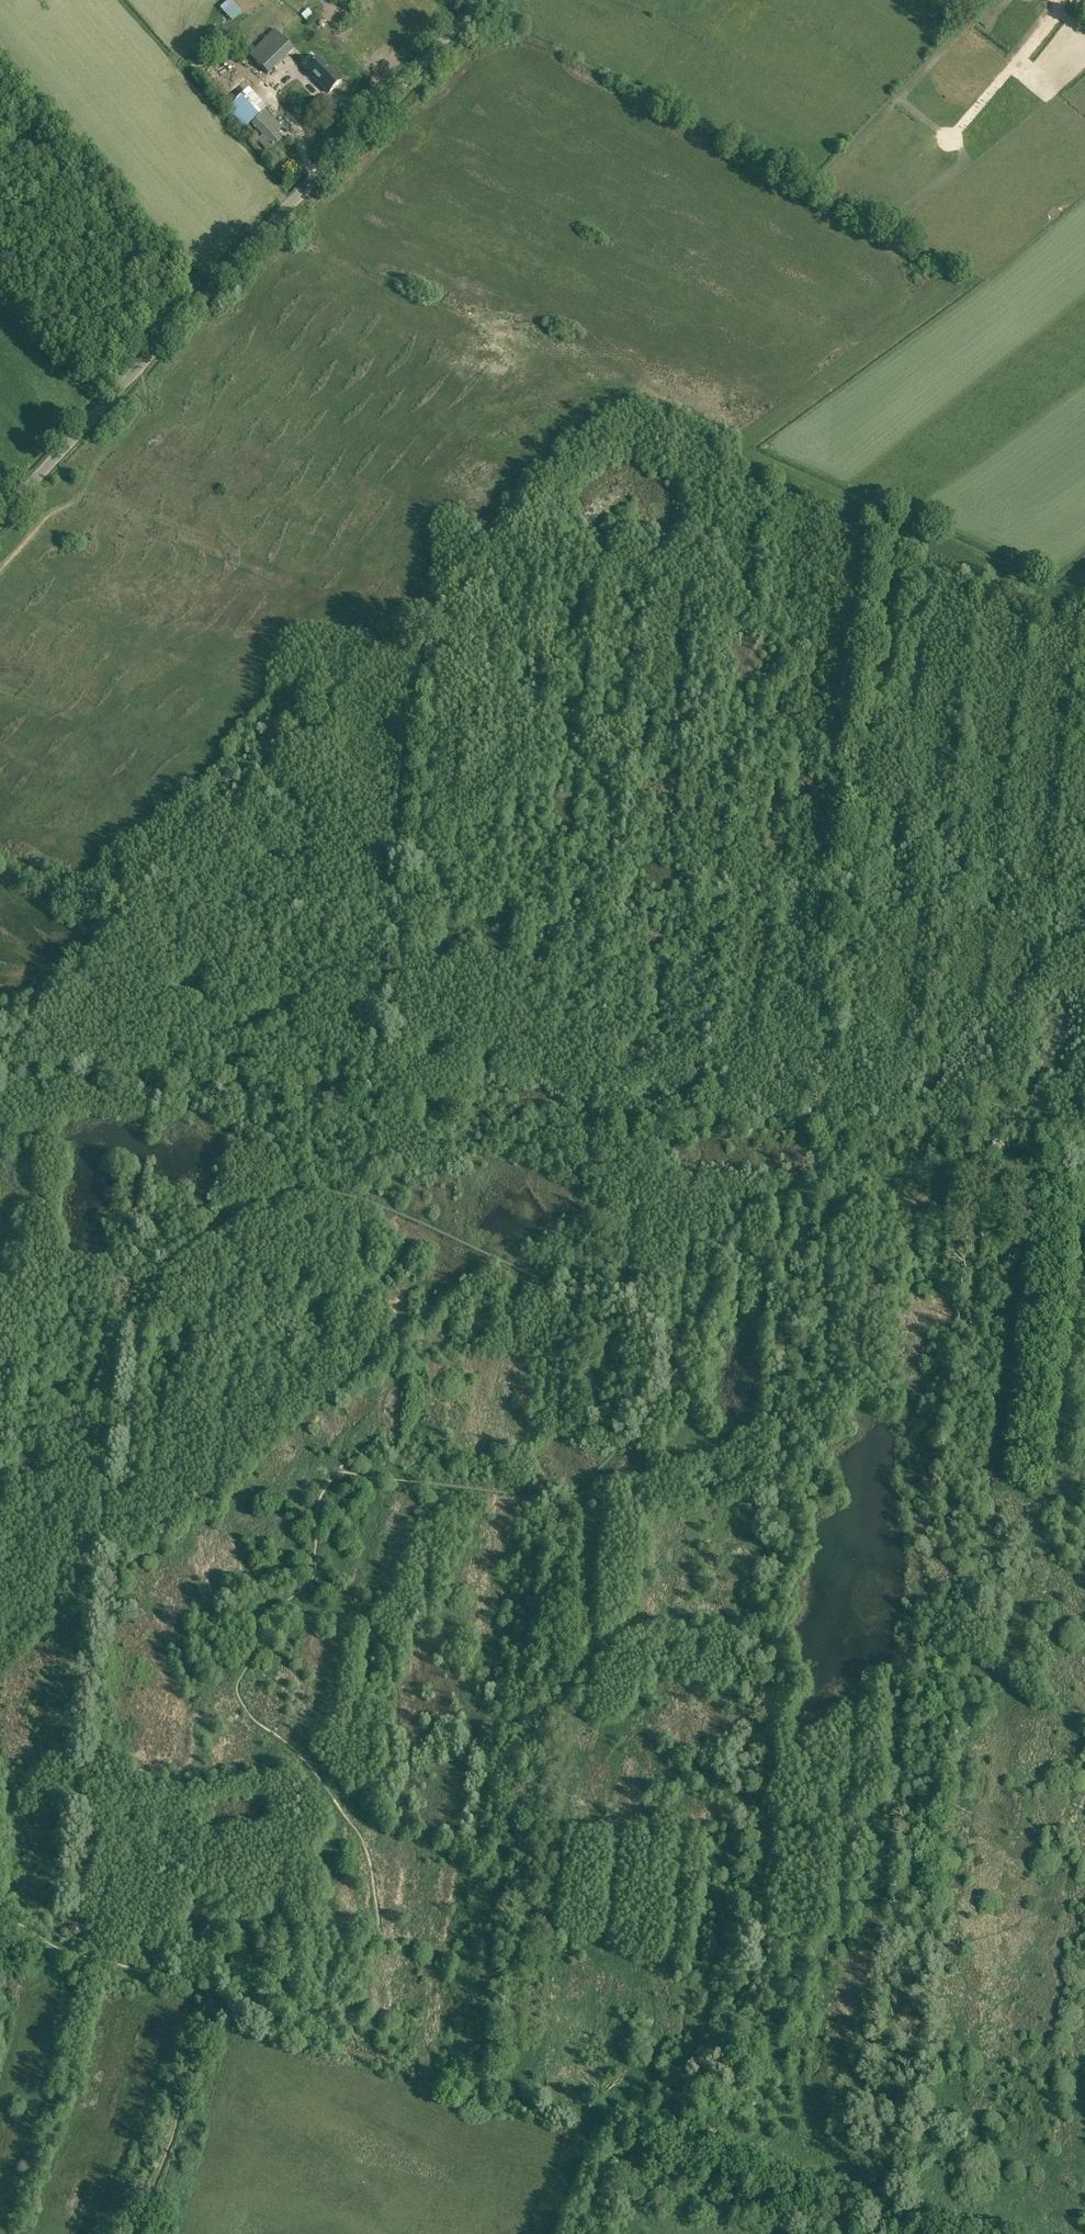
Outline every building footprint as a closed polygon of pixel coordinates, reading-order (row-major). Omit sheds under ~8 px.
[(294,50),(275,30),(250,54),(269,75),(294,50)] [(305,70),(328,93),(341,81),(318,58),(305,70)] [(251,123),(257,130),(273,147),(281,139),(275,132),(281,126),(266,110),(251,123)]
